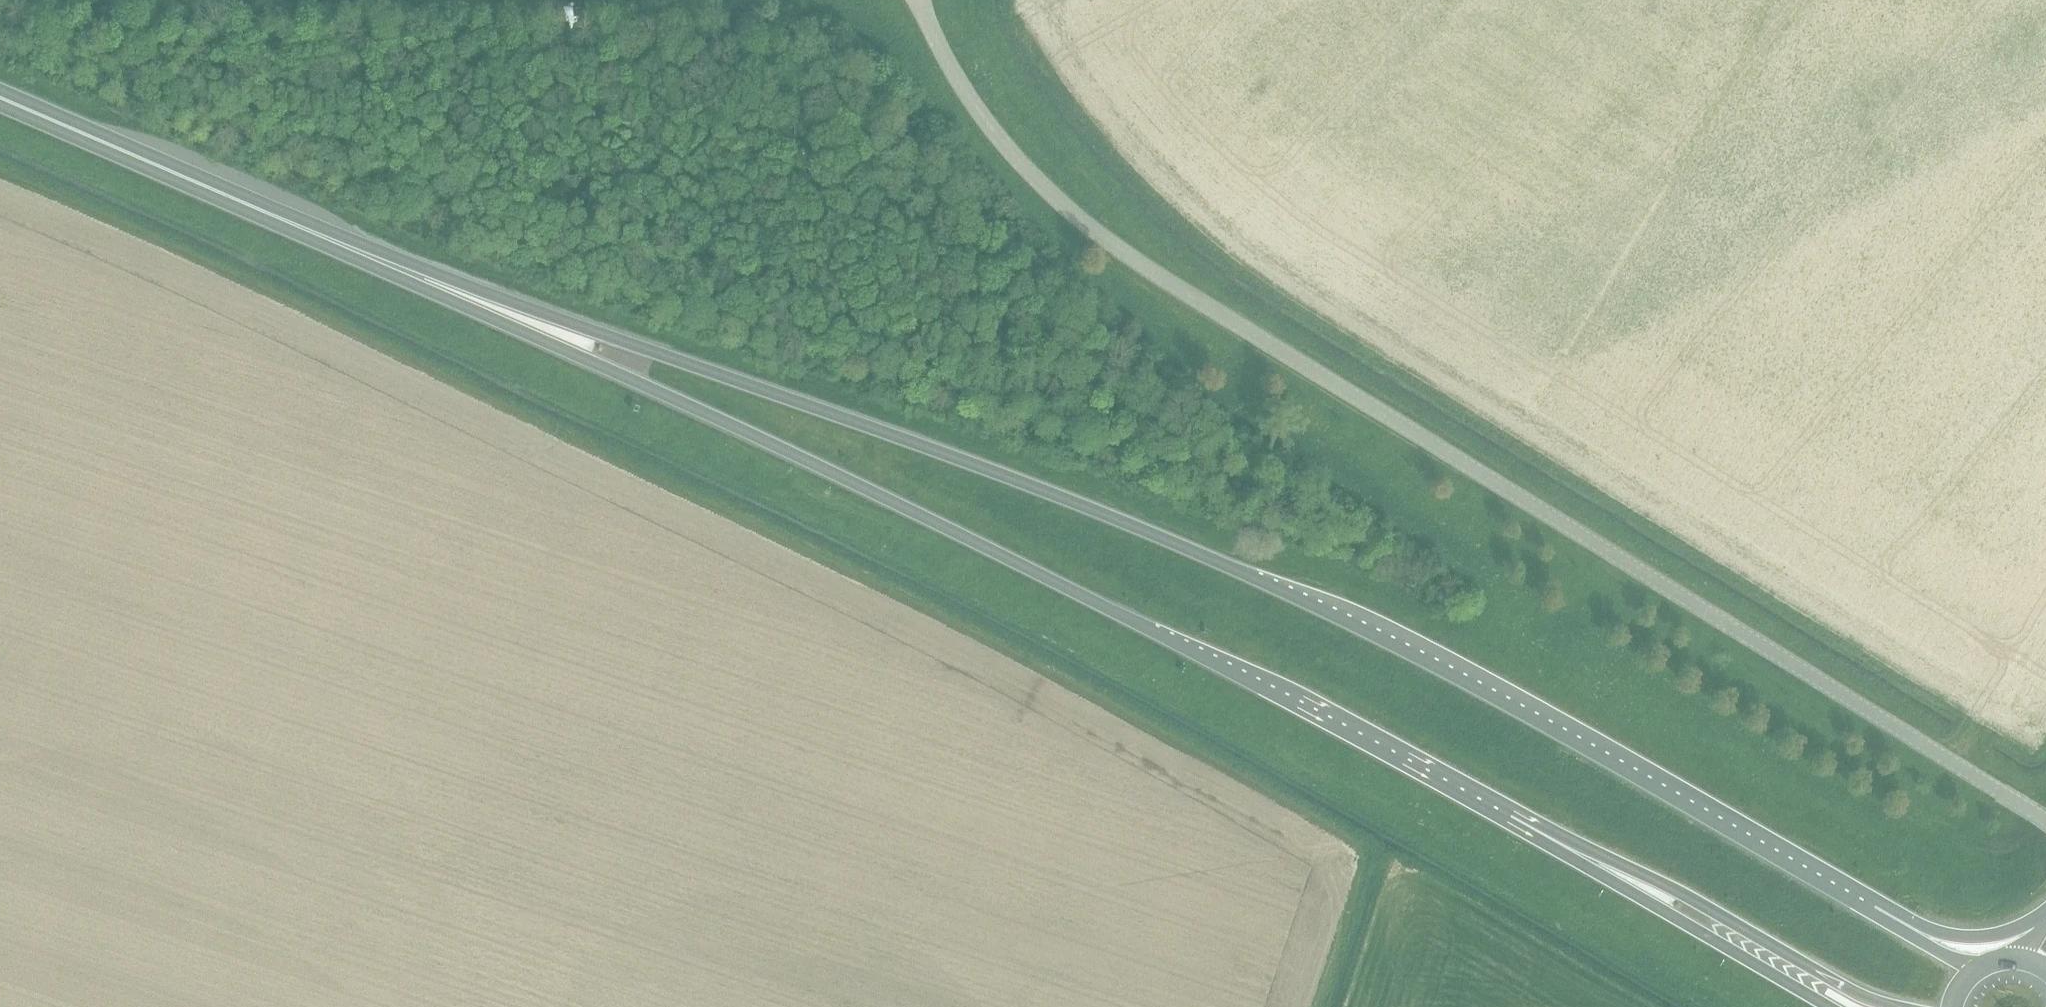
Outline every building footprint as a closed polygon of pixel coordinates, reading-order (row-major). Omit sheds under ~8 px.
[(875,63),(878,61),(871,54),(869,57),(875,63)]
